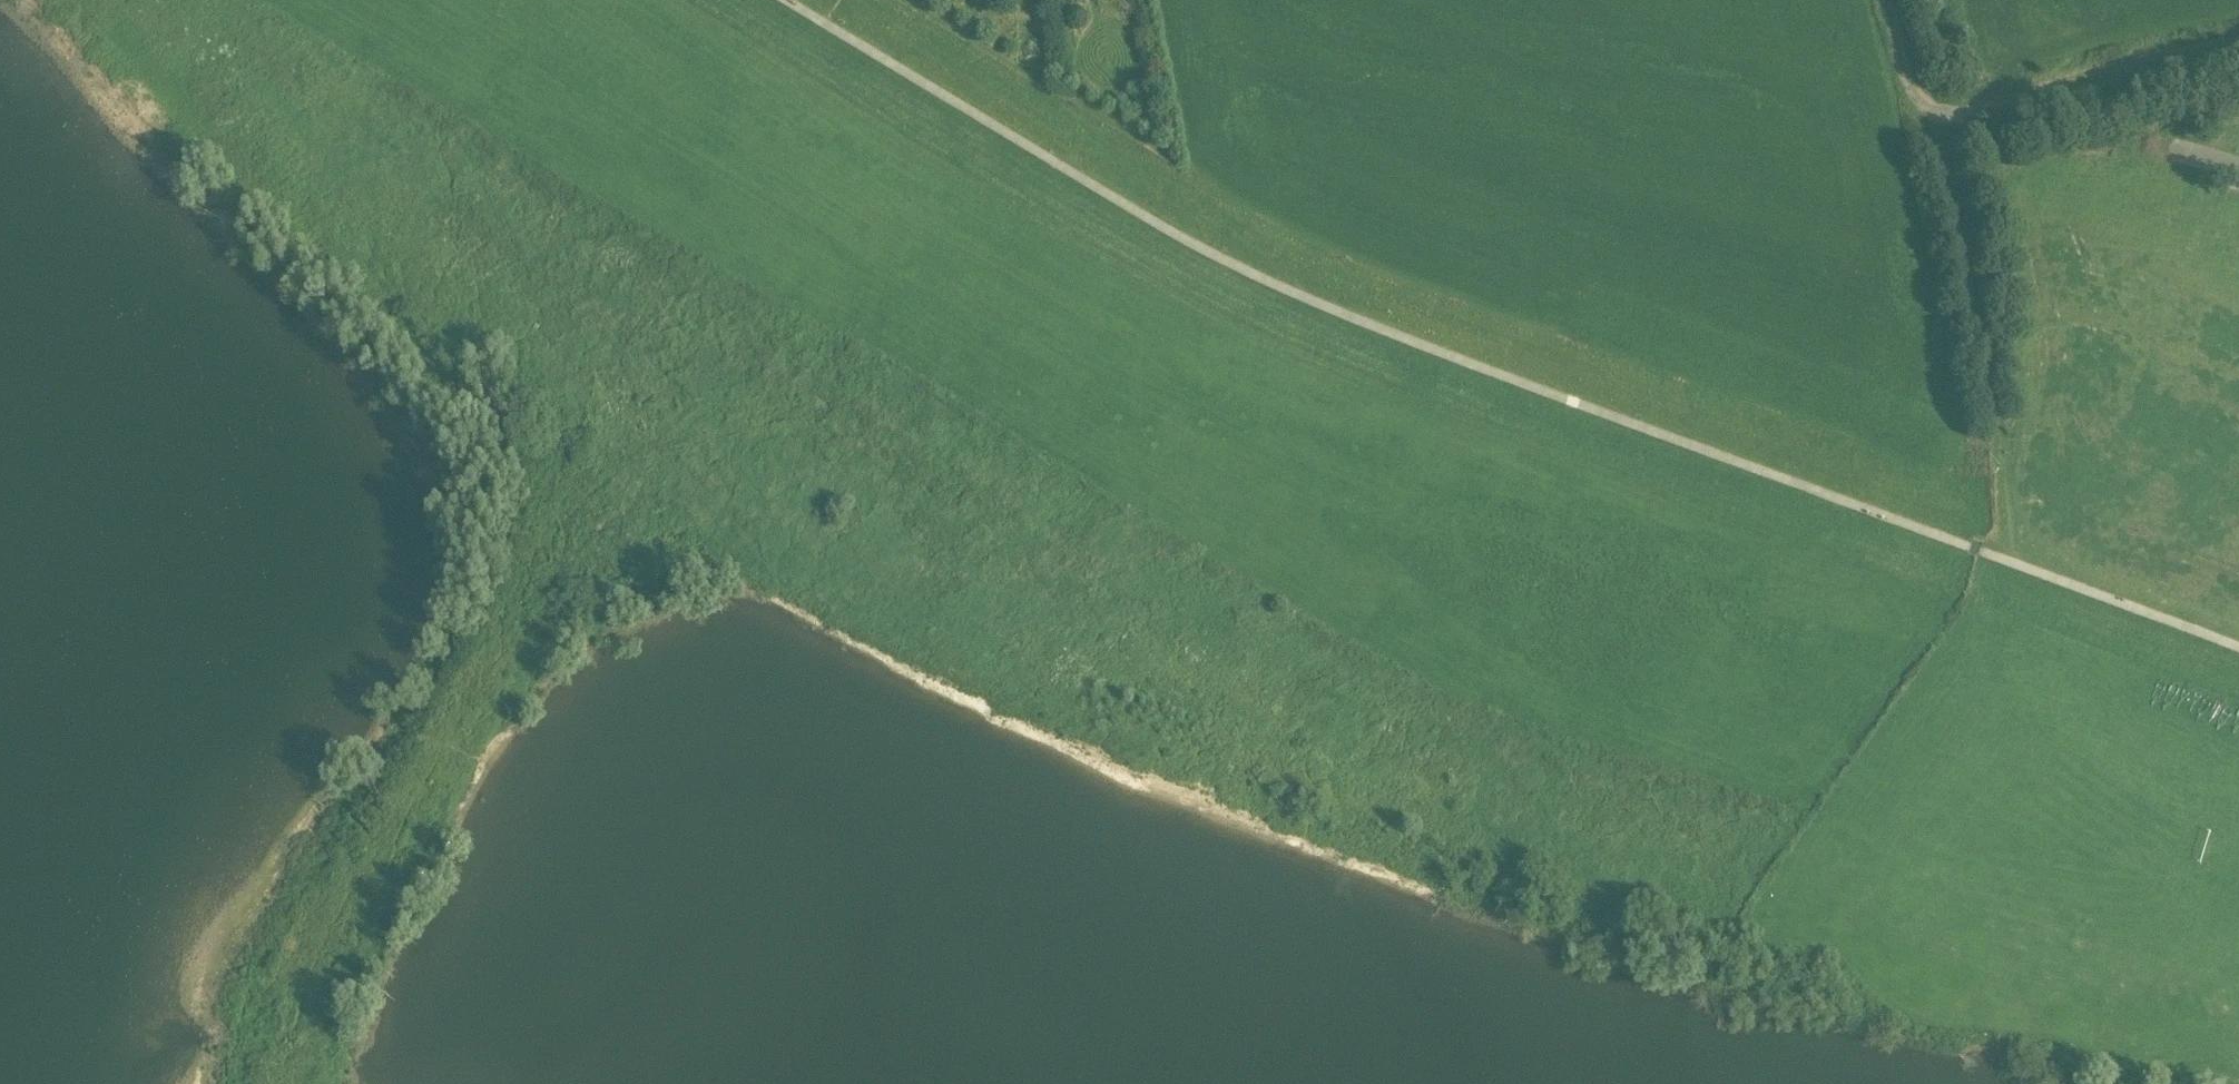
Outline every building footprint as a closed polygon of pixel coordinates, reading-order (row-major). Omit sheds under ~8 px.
[(2040,198),(2052,198),(2052,182),(2040,182),(2040,198)]
